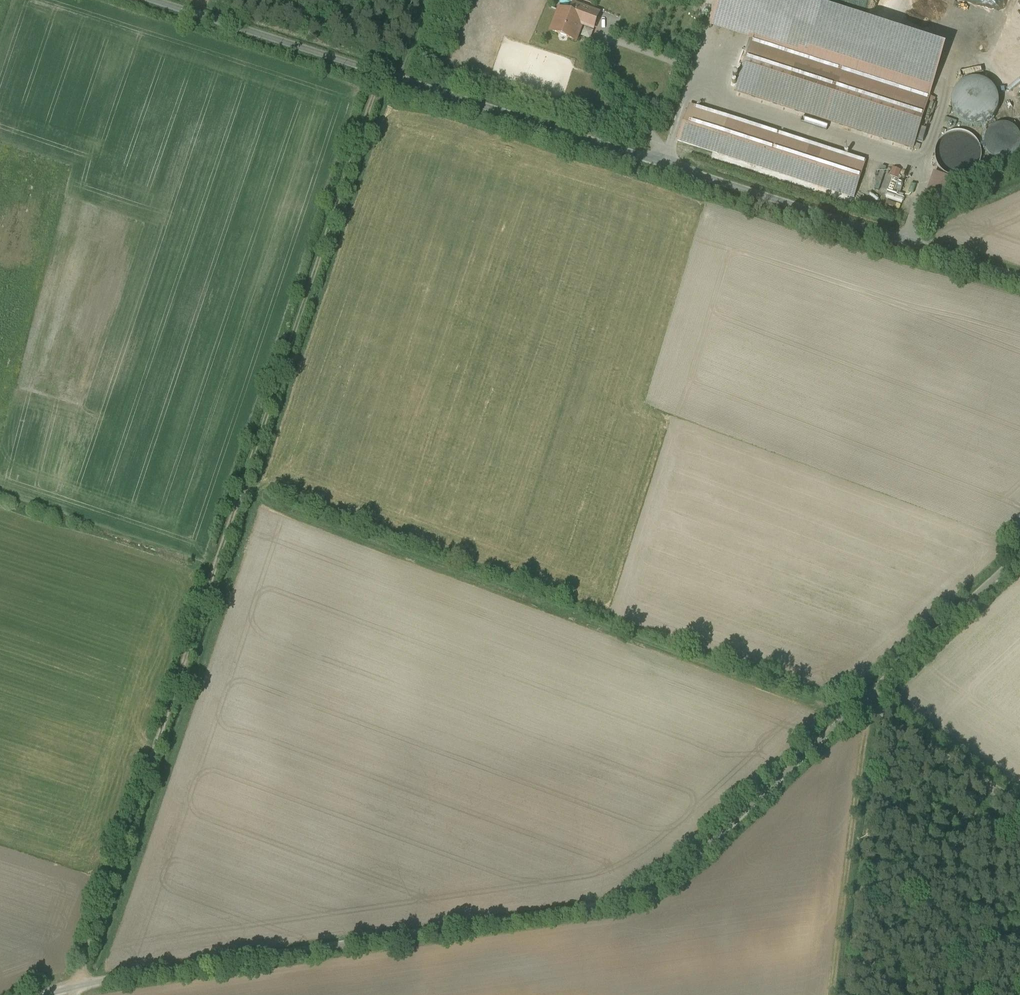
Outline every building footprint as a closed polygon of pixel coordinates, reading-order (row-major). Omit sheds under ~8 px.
[(797,0),(719,0),(710,27),(929,97),(930,98),(946,48),(797,0)] [(599,14),(575,5),(571,14),(560,10),(552,31),(576,41),(582,25),(593,29),(599,14)] [(929,97),(754,41),(737,93),(913,149),(929,97)] [(997,111),(999,102),(997,93),(992,86),(984,81),(975,79),(966,81),(958,86),(953,94),(952,103),(954,112),(959,120),(967,125),(976,126),(985,124),(992,119),(997,111)] [(930,104),(925,122),(930,123),(936,105),(930,104)] [(867,162),(689,105),(677,143),(854,200),(867,162)] [(1016,129),(1010,125),(1003,124),(996,126),(990,130),(986,136),(984,143),(986,150),(990,156),(996,160),(1003,161),(1011,160),(1016,156),(1019,150),(1019,135),(1016,129)] [(922,130),(918,141),(923,142),(927,131),(922,130)] [(980,163),(981,154),(979,145),(974,138),(967,133),(958,131),(949,133),(941,139),(936,146),(935,155),(937,164),(942,172),(950,176),(959,178),(967,176),(975,171),(980,163)] [(954,180),(935,173),(928,194),(947,201),(954,180)] [(903,204),(904,199),(888,193),(886,199),(903,204)]
